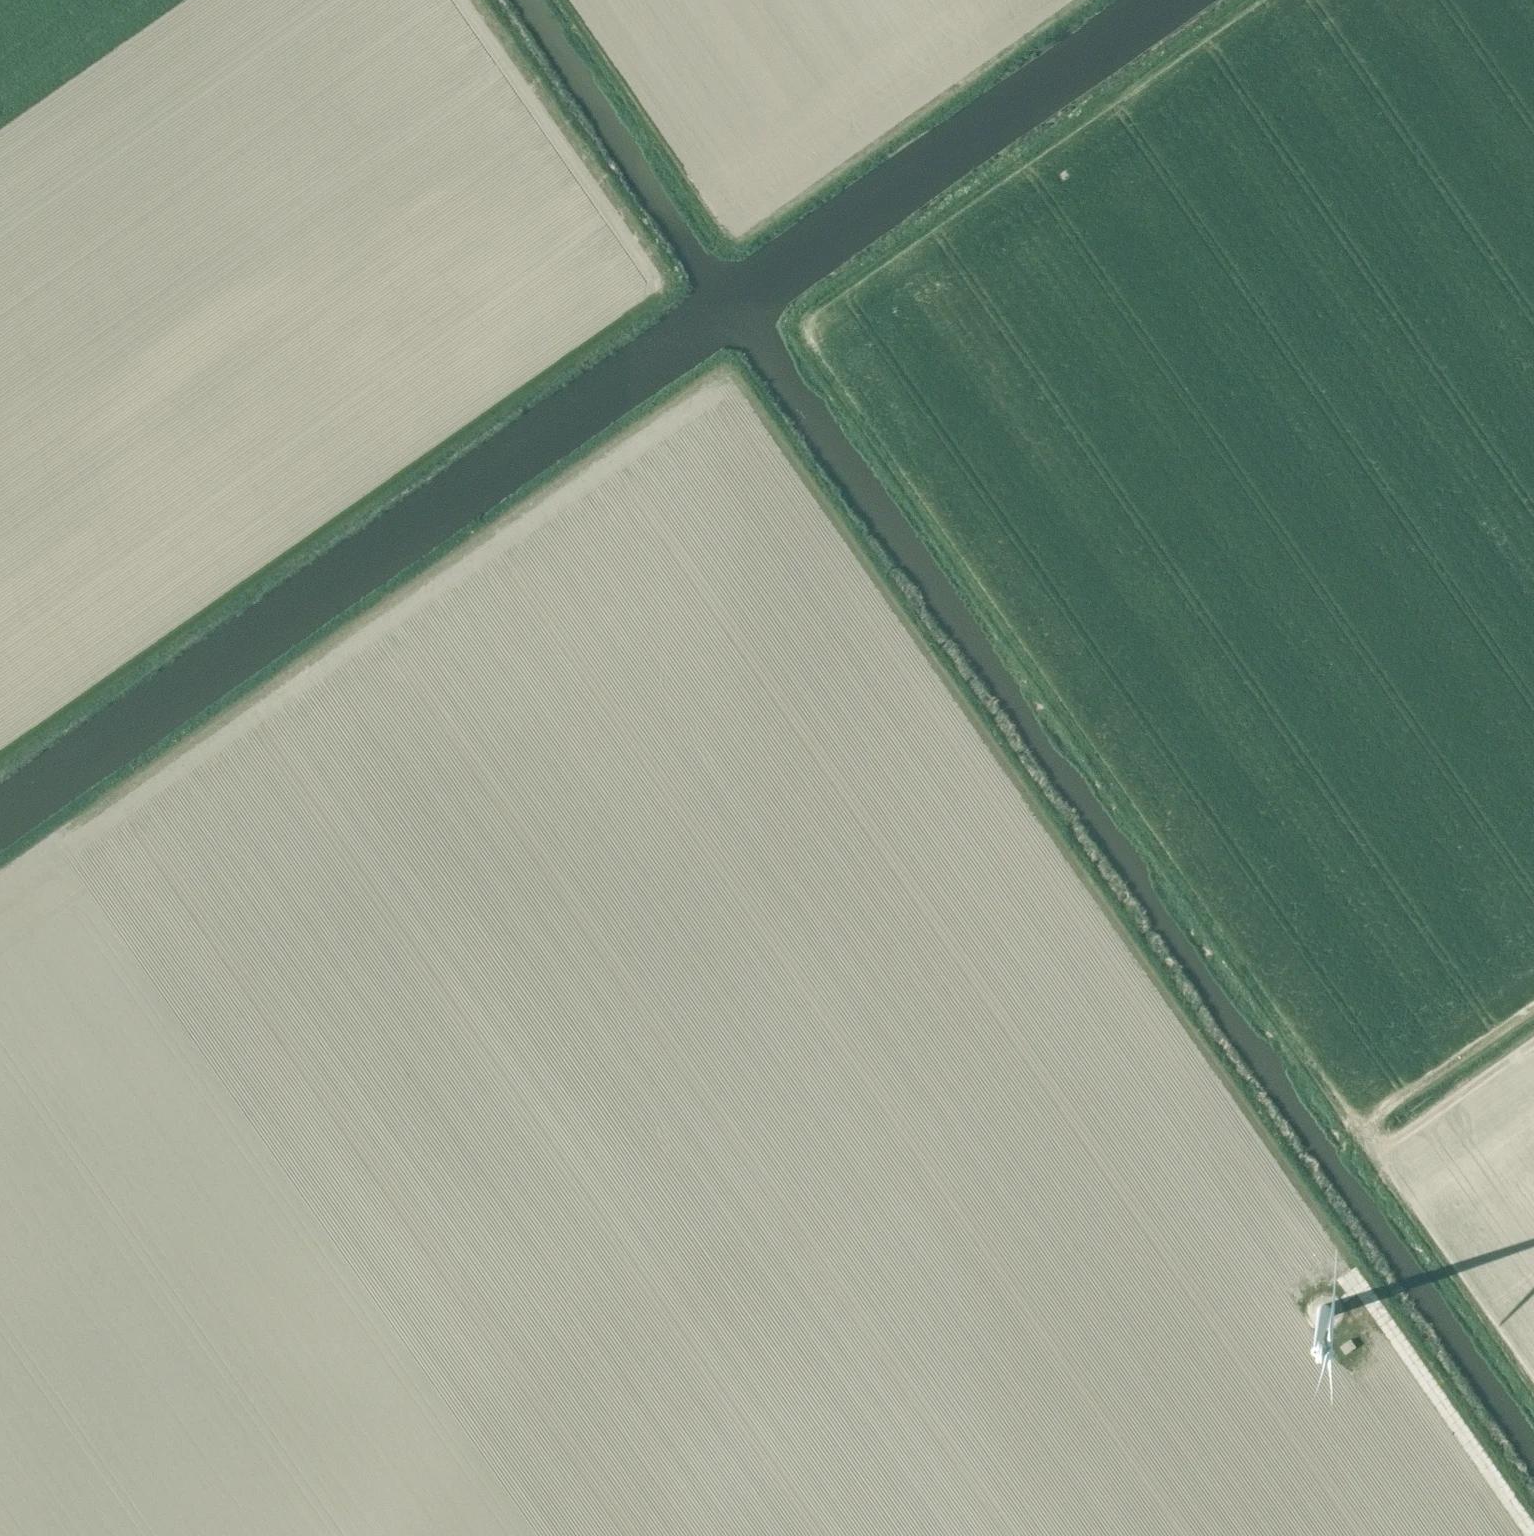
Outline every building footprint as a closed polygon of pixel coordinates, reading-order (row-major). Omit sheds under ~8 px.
[(1317,1310),(1317,1311),(1317,1312),(1317,1313),(1318,1314),(1318,1315),(1319,1316),(1320,1317),(1321,1317),(1322,1318),(1323,1318),(1324,1318),(1325,1318),(1326,1318),(1327,1318),(1327,1317),(1328,1317),(1329,1316),(1330,1316),(1330,1315),(1331,1314),(1331,1313),(1331,1312),(1331,1311),(1331,1310),(1331,1309),(1331,1308),(1330,1307),(1330,1306),(1329,1306),(1329,1305),(1328,1305),(1327,1304),(1326,1304),(1325,1304),(1324,1304),(1323,1304),(1322,1304),(1321,1304),(1321,1305),(1320,1305),(1319,1305),(1319,1306),(1318,1307),(1318,1308),(1317,1308),(1317,1309),(1317,1310)]
